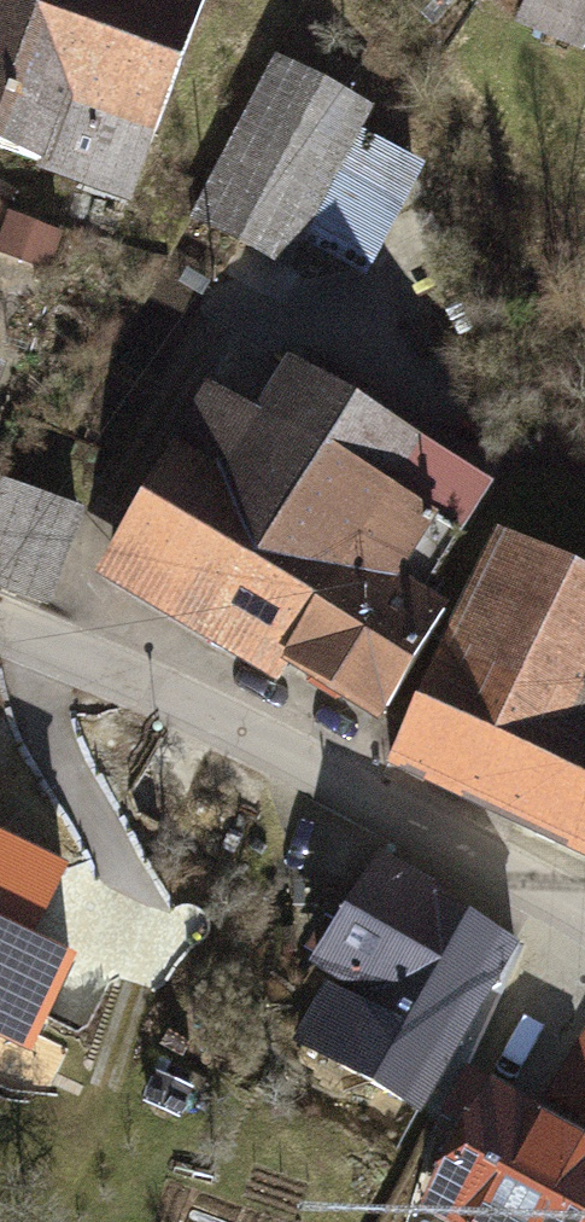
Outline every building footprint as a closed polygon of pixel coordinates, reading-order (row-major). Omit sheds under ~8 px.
[(40,165),(101,0),(0,0),(0,150),(40,165)] [(40,165),(130,198),(203,0),(101,0),(40,165)] [(526,22),(584,43),(584,0),(534,0),(526,22)] [(369,109),(275,59),(189,221),(275,267),(293,232),(351,263),(403,167),(352,140),(369,109)] [(265,415),(215,385),(116,551),(385,711),(443,616),(421,603),(488,492),(290,374),(265,415)] [(0,480),(0,589),(40,605),(77,510),(0,480)] [(493,537),(389,759),(584,850),(584,579),(493,537)] [(0,828),(0,1027),(38,1044),(81,950),(37,930),(69,859),(0,828)] [(325,958),(376,988),(386,971),(469,1019),(519,934),(385,855),(325,958)] [(469,1019),(386,971),(376,988),(365,1007),(338,992),(307,1045),(417,1109),(469,1019)] [(545,1091),(584,1117),(584,1031),(545,1091)] [(463,1074),(403,1181),(475,1221),(584,1221),(584,1143),(463,1074)]
